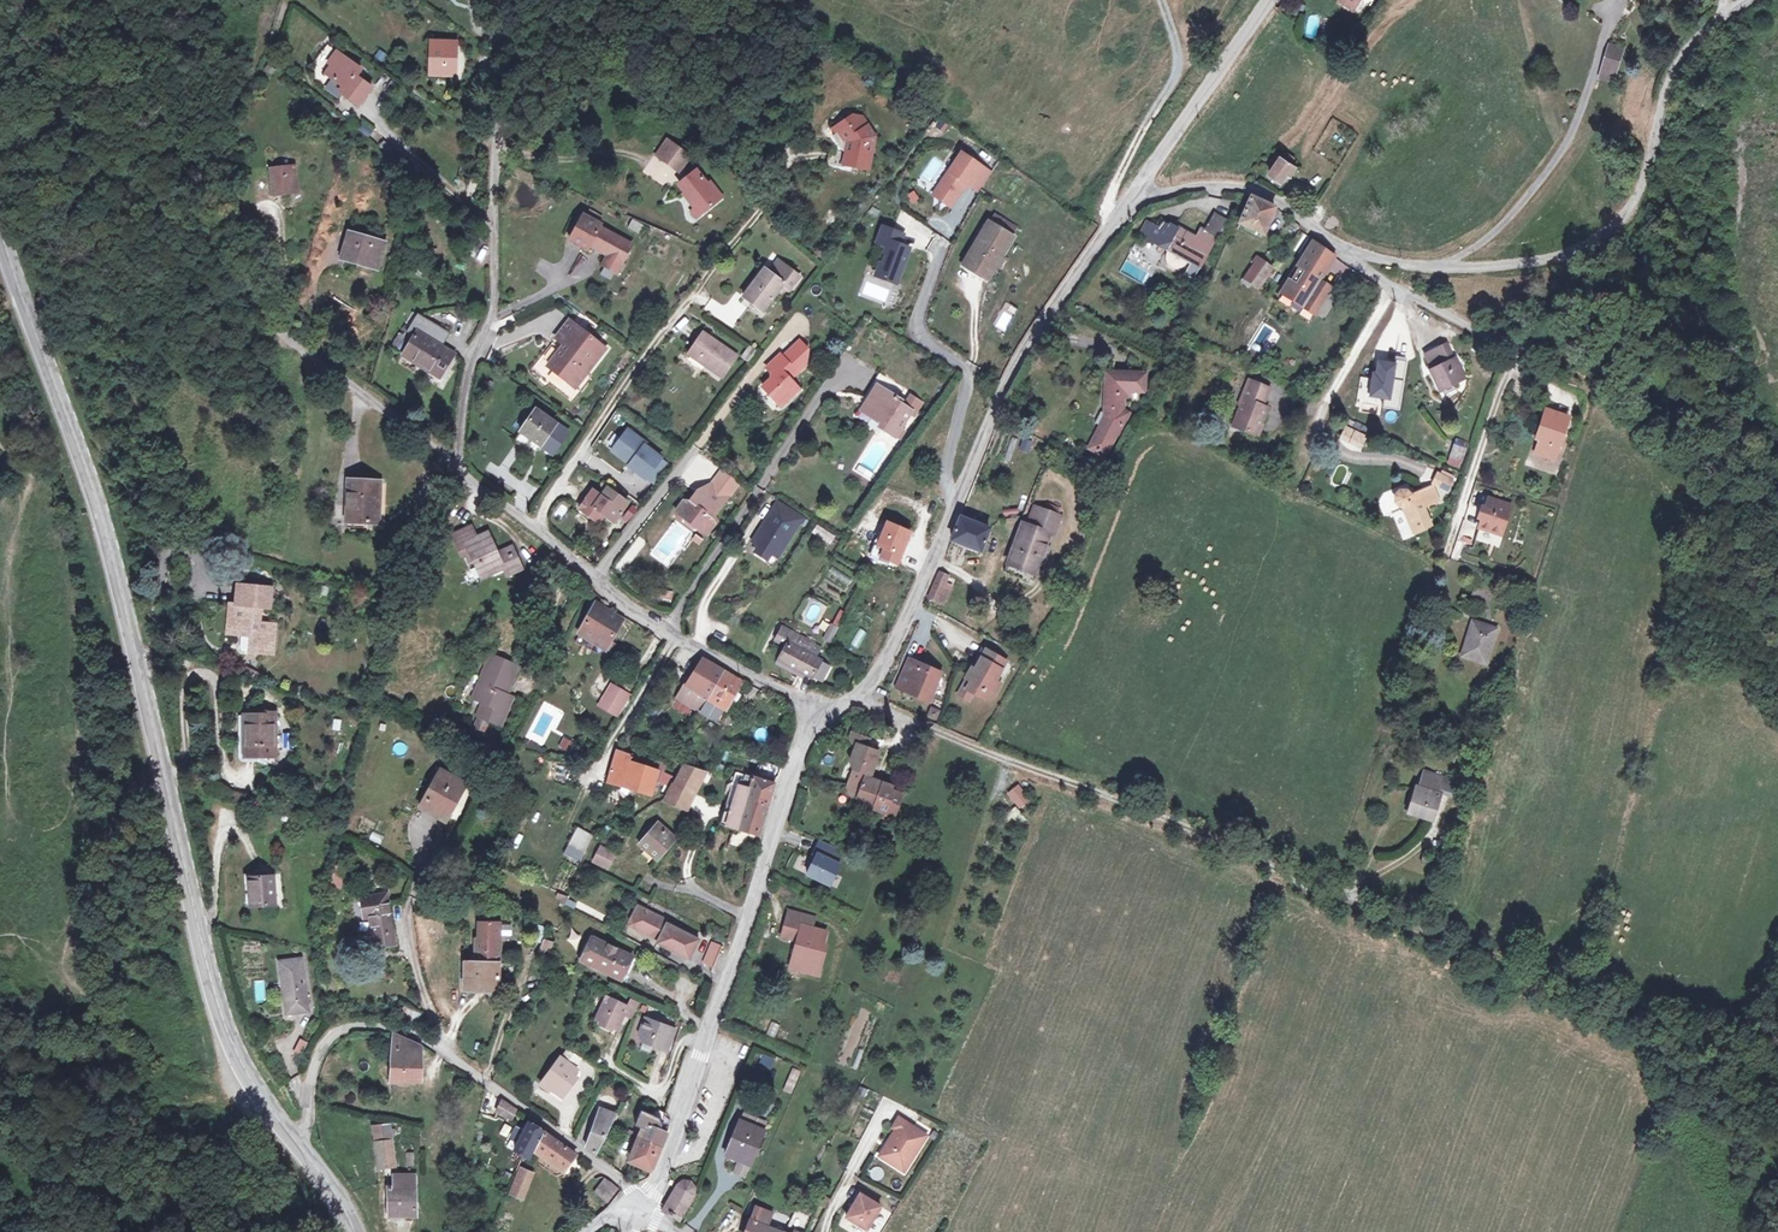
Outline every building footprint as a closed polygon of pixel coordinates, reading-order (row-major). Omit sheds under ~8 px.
[(1305,34),(1315,37),(1320,17),(1310,14),(1305,34)] [(457,36),(435,35),(434,65),(456,67),(457,36)] [(1625,49),(1612,45),(1610,51),(1622,56),(1625,49)] [(362,62),(342,47),(327,66),(346,80),(341,87),(358,100),(373,81),(357,69),(362,62)] [(1610,51),(1601,71),(1615,77),(1622,56),(1610,51)] [(841,144),(845,141),(839,134),(848,126),(849,119),(831,133),(841,144)] [(843,165),(867,169),(872,138),(859,120),(849,119),(848,126),(839,134),(845,141),(847,144),(843,165)] [(361,121),(357,130),(370,136),(374,128),(361,121)] [(666,132),(655,148),(663,154),(674,138),(666,132)] [(687,146),(674,138),(663,154),(677,163),(687,146)] [(990,166),(961,146),(937,182),(954,194),(966,178),(978,185),(990,166)] [(1296,167),(1284,160),(1278,157),(1268,170),(1282,179),(1288,173),(1291,175),(1296,167)] [(694,160),(677,175),(689,188),(687,189),(700,205),(721,187),(707,171),(706,173),(694,160)] [(644,175),(661,182),(665,173),(648,166),(644,175)] [(276,193),(298,191),(296,169),(273,171),(276,193)] [(911,203),(919,199),(915,190),(907,194),(911,203)] [(1262,234),(1274,207),(1251,196),(1238,223),(1262,234)] [(1009,235),(1015,225),(994,212),(989,222),(987,221),(961,263),(975,271),(976,268),(987,274),(995,261),(999,255),(1011,236),(1009,235)] [(1209,246),(1224,217),(1213,212),(1203,229),(1201,228),(1196,238),(1169,223),(1168,225),(1162,221),(1158,227),(1146,220),(1137,236),(1150,243),(1151,241),(1156,243),(1166,249),(1188,261),(1181,273),(1190,278),(1209,246)] [(596,224),(597,223),(582,216),(570,240),(585,247),(587,243),(607,253),(602,262),(616,269),(621,260),(631,241),(596,224)] [(880,265),(876,278),(896,285),(908,251),(898,247),(902,237),(882,229),(876,246),(886,250),(883,257),(885,257),(882,265),(880,265)] [(345,257),(377,267),(384,244),(352,234),(345,257)] [(1335,255),(1314,242),(1281,293),(1302,306),(1297,313),(1308,320),(1312,313),(1329,287),(1319,280),(1335,255)] [(476,259),(481,252),(469,243),(464,250),(476,259)] [(1156,243),(1152,250),(1162,256),(1166,249),(1156,243)] [(1263,258),(1255,268),(1266,276),(1273,265),(1263,258)] [(772,261),(762,274),(766,277),(776,264),(772,261)] [(784,291),(795,278),(776,264),(766,277),(762,274),(758,271),(736,298),(754,313),(777,285),(784,291)] [(1258,285),(1266,276),(1255,268),(1252,266),(1245,276),(1249,279),(1258,285)] [(398,354),(439,378),(452,355),(438,347),(447,332),(415,313),(403,331),(409,335),(398,354)] [(557,338),(565,344),(569,347),(565,352),(561,349),(549,366),(571,383),(582,369),(587,372),(605,348),(569,321),(557,338)] [(685,351),(718,374),(733,353),(713,339),(712,341),(707,338),(708,336),(699,330),(685,351)] [(780,355),(796,370),(804,361),(804,346),(795,338),(780,355)] [(1442,387),(1466,377),(1457,358),(1454,359),(1447,344),(1426,354),(1442,387)] [(743,358),(750,348),(745,345),(738,354),(743,358)] [(789,395),(799,387),(789,378),(796,370),(777,353),(765,366),(773,374),(761,387),(775,400),(778,395),(789,395)] [(1399,409),(1406,360),(1396,359),(1396,364),(1390,363),(1379,361),(1377,373),(1374,373),(1371,395),(1374,395),(1385,397),(1383,406),(1399,409)] [(571,383),(576,387),(587,372),(582,369),(571,383)] [(1118,413),(1121,398),(1130,399),(1131,392),(1145,394),(1148,376),(1110,371),(1103,410),(1107,411),(1101,426),(1097,425),(1089,448),(1104,455),(1114,432),(1117,433),(1124,414),(1118,413)] [(1257,436),(1265,415),(1260,413),(1264,405),(1271,388),(1252,380),(1233,426),(1257,436)] [(897,397),(880,387),(866,408),(873,412),(871,416),(881,423),(883,419),(887,422),(882,429),(895,437),(909,413),(913,416),(920,404),(910,397),(909,397),(903,406),(895,400),(897,397)] [(780,405),(789,395),(778,395),(775,400),(780,405)] [(866,408),(870,401),(867,400),(861,410),(871,416),(873,412),(866,408)] [(1268,407),(1264,405),(1260,413),(1265,415),(1268,407)] [(567,432),(556,423),(535,408),(518,431),(551,455),(567,432)] [(1097,409),(1091,423),(1097,425),(1101,426),(1107,411),(1103,410),(1097,409)] [(1535,453),(1556,459),(1569,418),(1545,410),(1539,430),(1542,431),(1535,453)] [(612,450),(630,464),(629,466),(645,479),(662,458),(646,445),(647,443),(628,430),(612,450)] [(1461,457),(1465,446),(1457,444),(1453,455),(1461,457)] [(723,468),(708,487),(725,500),(739,480),(723,468)] [(1456,479),(1437,472),(1433,483),(1452,490),(1456,479)] [(348,523),(376,524),(378,484),(347,483),(346,497),(349,497),(348,523)] [(702,529),(707,533),(715,522),(713,516),(725,500),(708,487),(703,495),(697,490),(690,500),(683,499),(676,510),(683,515),(689,516),(699,523),(702,529)] [(1400,506),(1404,509),(1415,533),(1432,526),(1424,507),(1439,501),(1434,487),(1413,496),(1410,493),(1407,492),(1403,492),(1399,495),(1397,498),(1397,503),(1400,506)] [(607,489),(594,508),(608,518),(614,522),(627,503),(607,489)] [(1502,536),(1512,507),(1507,506),(1499,503),(1500,500),(1488,496),(1484,506),(1488,507),(1481,528),(1502,536)] [(770,512),(796,528),(803,518),(777,502),(770,512)] [(1049,504),(1046,511),(1056,515),(1059,508),(1049,504)] [(1026,525),(1050,534),(1054,535),(1061,517),(1056,515),(1046,511),(1033,506),(1026,525)] [(608,518),(594,508),(591,512),(605,522),(608,518)] [(796,528),(770,512),(751,543),(758,547),(770,554),(777,558),(796,528)] [(685,521),(694,528),(702,529),(699,523),(689,516),(683,515),(685,521)] [(988,531),(988,529),(959,517),(950,539),(979,552),(988,531)] [(909,530),(886,521),(872,553),(895,562),(909,530)] [(1020,523),(1007,563),(1036,572),(1042,558),(1046,545),(1050,534),(1026,525),(1020,523)] [(816,525),(811,534),(831,544),(836,535),(816,525)] [(503,578),(519,571),(508,548),(492,555),(489,547),(490,547),(484,534),(473,539),(468,527),(448,536),(458,558),(462,556),(466,554),(470,563),(478,581),(500,571),(503,578)] [(1051,547),(1046,545),(1042,558),(1046,559),(1051,547)] [(770,554),(758,547),(755,552),(767,560),(770,554)] [(465,565),(470,563),(466,554),(462,556),(465,565)] [(1007,563),(1003,573),(1032,583),(1036,572),(1007,563)] [(936,598),(940,589),(931,585),(928,594),(936,598)] [(250,651),(273,654),(277,625),(261,623),(262,609),(266,610),(269,589),(238,586),(237,606),(230,606),(228,628),(238,629),(237,635),(241,636),(251,636),(258,637),(257,643),(250,642),(250,651)] [(660,599),(671,602),(674,592),(663,589),(660,599)] [(947,591),(940,589),(936,598),(943,600),(947,591)] [(608,640),(622,620),(599,605),(589,620),(586,620),(580,630),(591,637),(595,631),(608,640)] [(835,617),(832,622),(837,625),(840,620),(835,617)] [(831,622),(823,637),(829,640),(837,625),(832,622),(831,622)] [(1461,657),(1486,665),(1497,631),(1472,622),(1461,657)] [(778,658),(793,666),(792,670),(802,675),(804,671),(812,676),(813,674),(820,661),(821,660),(814,656),(819,646),(795,632),(794,634),(781,627),(777,636),(787,641),(778,658)] [(859,629),(852,644),(859,648),(867,632),(859,629)] [(241,636),(240,647),(242,650),(250,651),(250,642),(251,636),(241,636)] [(492,650),(479,674),(483,676),(472,695),(482,700),(479,707),(490,713),(487,718),(498,724),(509,701),(512,702),(519,688),(509,682),(507,682),(509,677),(499,672),(502,665),(515,672),(517,673),(521,666),(492,650)] [(971,667),(965,677),(970,680),(966,687),(972,691),(975,692),(980,691),(982,696),(991,694),(998,682),(993,679),(1004,661),(985,650),(976,664),(980,666),(977,670),(974,668),(971,667)] [(927,697),(938,673),(910,660),(899,685),(927,697)] [(827,665),(820,661),(813,674),(820,678),(827,665)] [(678,699),(701,712),(724,671),(707,662),(691,690),(686,687),(678,699)] [(502,665),(499,672),(509,677),(507,682),(509,682),(515,672),(502,665)] [(745,682),(724,671),(701,712),(701,713),(722,726),(745,682)] [(965,677),(957,691),(968,698),(972,691),(966,687),(970,680),(965,677)] [(612,685),(599,706),(614,715),(627,695),(612,685)] [(937,708),(928,705),(926,714),(934,717),(937,708)] [(273,756),(274,715),(241,715),(241,756),(273,756)] [(852,760),(856,767),(873,773),(880,750),(867,746),(870,737),(853,731),(850,740),(858,742),(852,760)] [(570,752),(573,740),(563,736),(559,749),(570,752)] [(393,751),(403,756),(407,746),(398,742),(393,751)] [(649,794),(656,771),(629,763),(631,755),(617,751),(607,784),(619,787),(620,785),(649,794)] [(678,776),(700,783),(706,768),(683,762),(678,776)] [(871,777),(873,773),(856,767),(850,786),(854,794),(868,799),(867,801),(877,804),(885,782),(871,777)] [(736,771),(721,823),(739,828),(753,776),(736,771)] [(1409,812),(1432,819),(1445,777),(1426,771),(1420,790),(1417,789),(1409,812)] [(422,796),(426,798),(440,775),(436,772),(422,796)] [(658,783),(669,786),(672,775),(661,772),(658,783)] [(420,810),(443,824),(463,789),(440,775),(426,798),(420,810)] [(689,809),(700,783),(678,776),(665,795),(661,801),(689,809)] [(775,782),(753,776),(739,828),(760,833),(775,782)] [(897,816),(905,793),(893,788),(893,785),(885,782),(877,804),(875,808),(897,816)] [(1017,784),(1006,793),(1018,809),(1029,800),(1017,784)] [(380,820),(375,833),(384,836),(388,824),(380,820)] [(639,843),(657,859),(675,837),(657,822),(653,826),(649,823),(644,829),(647,833),(639,843)] [(563,855),(579,863),(593,835),(576,827),(563,855)] [(821,853),(837,860),(842,848),(827,841),(821,853)] [(599,851),(592,866),(607,873),(614,858),(599,851)] [(819,851),(809,872),(832,883),(842,862),(837,860),(821,853),(819,851)] [(633,889),(638,877),(627,872),(621,883),(633,889)] [(270,905),(268,876),(243,879),(245,907),(270,905)] [(559,892),(555,898),(572,909),(576,903),(559,892)] [(371,952),(392,947),(380,897),(354,903),(359,925),(364,924),(371,952)] [(631,926),(639,930),(649,910),(641,906),(631,926)] [(672,921),(649,910),(639,930),(662,941),(661,944),(693,960),(703,940),(671,924),(672,921)] [(796,967),(824,975),(830,954),(826,953),(831,933),(816,929),(818,918),(793,911),(786,937),(803,942),(796,967)] [(473,940),(473,964),(494,965),(494,944),(493,944),(494,938),(495,938),(495,935),(495,925),(475,924),(475,938),(476,938),(476,940),(473,940)] [(507,925),(495,925),(495,935),(507,936),(507,925)] [(535,948),(542,933),(533,929),(526,944),(535,948)] [(582,961),(622,980),(633,957),(594,937),(582,961)] [(710,964),(719,946),(711,942),(702,961),(710,964)] [(545,961),(549,946),(540,943),(535,959),(545,961)] [(307,1012),(297,959),(274,963),(285,1016),(307,1012)] [(494,965),(473,964),(462,964),(460,991),(492,993),(494,965)] [(264,980),(254,981),(255,1002),(266,1001),(264,980)] [(633,1019),(641,1003),(632,999),(628,1006),(607,997),(596,1020),(617,1030),(624,1015),(633,1019)] [(413,1022),(417,1011),(393,1001),(389,1011),(413,1022)] [(744,1010),(740,1023),(750,1026),(753,1013),(744,1010)] [(856,1069),(877,1017),(867,1013),(846,1065),(856,1069)] [(669,1051),(677,1030),(646,1019),(640,1034),(644,1041),(646,1043),(669,1051)] [(423,1076),(422,1044),(412,1039),(401,1034),(394,1031),(392,1050),(395,1077),(423,1076)] [(300,1038),(294,1051),(302,1055),(308,1042),(300,1038)] [(574,1068),(579,1060),(565,1053),(561,1060),(560,1059),(541,1085),(549,1091),(552,1087),(564,1096),(576,1079),(572,1076),(576,1070),(574,1068)] [(797,1069),(783,1102),(789,1104),(802,1071),(797,1069)] [(489,1107),(497,1113),(504,1098),(496,1094),(489,1107)] [(509,1120),(517,1108),(504,1098),(497,1113),(509,1120)] [(657,1110),(654,1118),(665,1122),(668,1114),(657,1110)] [(644,1130),(641,1139),(663,1148),(668,1134),(661,1131),(650,1127),(654,1118),(640,1112),(635,1126),(644,1130)] [(600,1116),(587,1148),(596,1153),(607,1136),(611,1128),(613,1123),(600,1116)] [(930,1134),(901,1116),(895,1126),(898,1128),(889,1143),(894,1147),(887,1158),(907,1171),(930,1134)] [(751,1166),(753,1167),(767,1131),(758,1127),(761,1122),(747,1117),(745,1122),(743,1121),(729,1157),(742,1162),(751,1166)] [(665,1122),(654,1118),(650,1127),(661,1131),(665,1122)] [(545,1130),(531,1122),(516,1150),(523,1155),(530,1158),(545,1130)] [(761,1122),(758,1127),(767,1131),(769,1125),(761,1122)] [(398,1167),(394,1125),(377,1126),(381,1168),(398,1167)] [(567,1146),(548,1131),(539,1148),(569,1170),(579,1155),(567,1146)] [(632,1161),(654,1170),(663,1148),(641,1139),(632,1161)] [(894,1147),(889,1143),(882,1155),(887,1158),(894,1147)] [(628,1170),(650,1179),(654,1170),(632,1161),(628,1170)] [(751,1166),(742,1162),(738,1172),(747,1176),(751,1166)] [(522,1170),(511,1194),(524,1199),(533,1175),(522,1170)] [(398,1176),(398,1187),(419,1188),(419,1177),(398,1176)] [(625,1191),(608,1178),(597,1193),(612,1209),(625,1191)] [(687,1179),(680,1183),(668,1202),(664,1211),(682,1223),(701,1192),(700,1186),(698,1183),(695,1181),(692,1180),(690,1179),(687,1179)] [(418,1212),(419,1188),(398,1187),(391,1187),(391,1216),(404,1217),(404,1212),(418,1212)] [(849,1219),(869,1231),(870,1231),(884,1209),(864,1196),(849,1219)] [(769,1228),(775,1214),(760,1208),(750,1231),(778,1231),(769,1228)]
